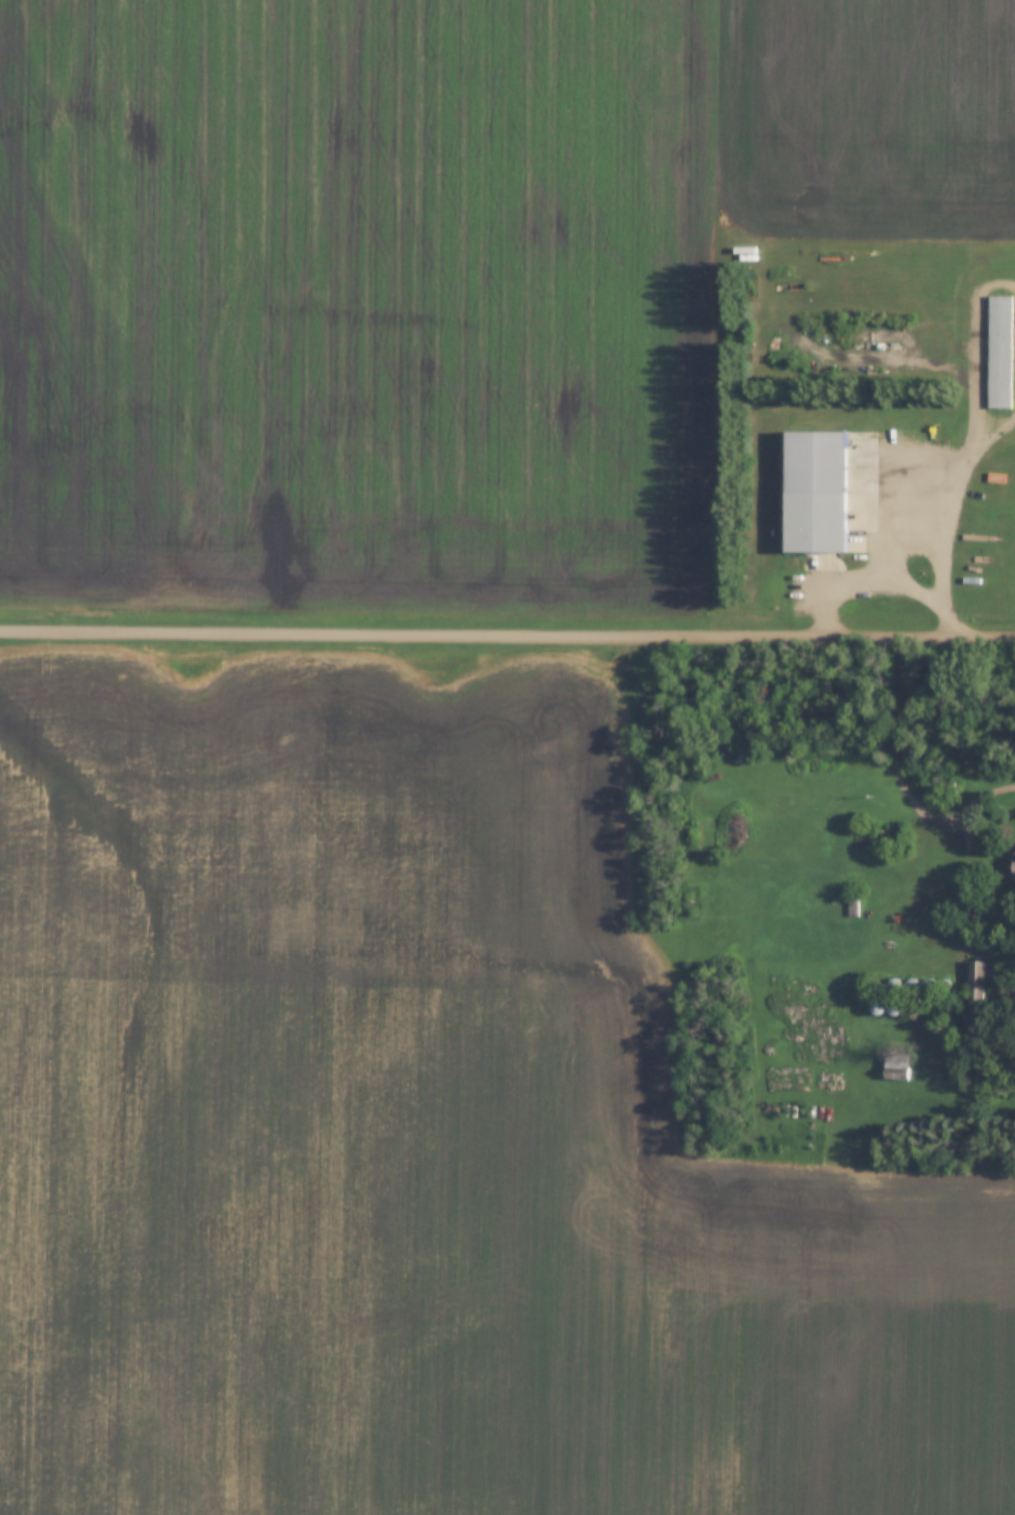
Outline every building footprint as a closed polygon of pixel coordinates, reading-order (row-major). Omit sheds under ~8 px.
[(988,296),(1012,297),(1011,409),(988,409),(988,296)] [(785,432),(845,432),(845,551),(785,551),(785,432)] [(848,888),(858,888),(858,916),(848,916),(848,888)] [(968,960),(983,960),(983,1002),(968,1002),(968,960)] [(902,985),(900,980),(895,978),(890,980),(887,985),(890,990),(895,992),(900,990),(902,985)] [(920,985),(918,980),(912,978),(907,980),(905,985),(907,990),(912,992),(918,990),(920,985)] [(936,985),(934,980),(928,978),(923,980),(921,985),(923,990),(928,992),(934,990),(936,985)] [(951,985),(949,980),(944,978),(938,980),(936,985),(938,990),(944,993),(949,990),(951,985)] [(885,1008),(882,1003),(877,1001),(872,1003),(870,1008),(872,1014),(877,1016),(882,1014),(885,1008)] [(902,1009),(900,1004),(894,1002),(889,1004),(887,1009),(889,1014),(894,1016),(899,1014),(902,1009)] [(884,1056),(909,1056),(909,1080),(884,1080),(884,1056)]
